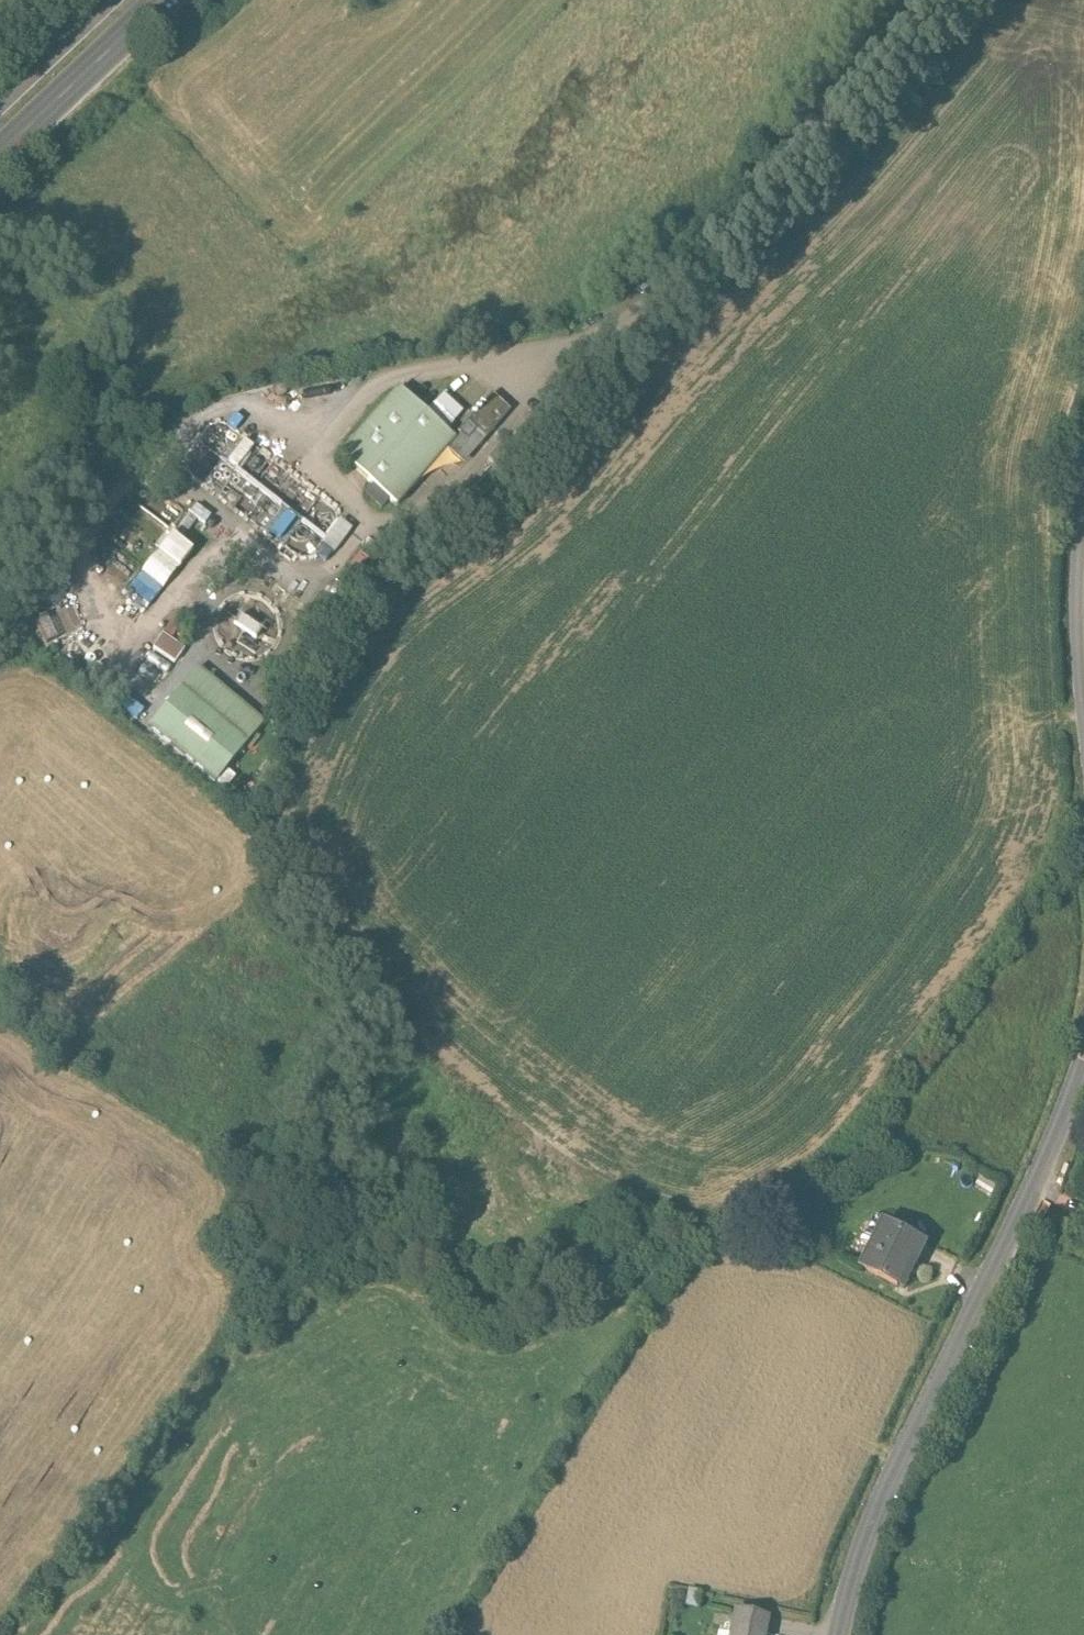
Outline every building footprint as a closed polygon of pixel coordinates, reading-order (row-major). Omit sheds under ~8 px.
[(398,389),(339,458),(397,506),(456,437),(398,389)] [(256,462),(252,458),(260,451),(249,440),(231,458),(244,472),(256,462)] [(335,554),(355,523),(299,488),(301,484),(270,465),(257,485),(266,490),(251,514),(278,531),(284,522),(335,554)] [(195,531),(209,513),(197,505),(184,523),(195,531)] [(174,532),(137,581),(159,598),(196,549),(174,532)] [(156,650),(179,661),(186,647),(163,636),(156,650)] [(264,722),(197,669),(148,730),(216,783),(264,722)] [(904,1290),(928,1243),(881,1219),(858,1267),(904,1290)] [(768,1620),(731,1612),(727,1634),(765,1634),(768,1620)]
